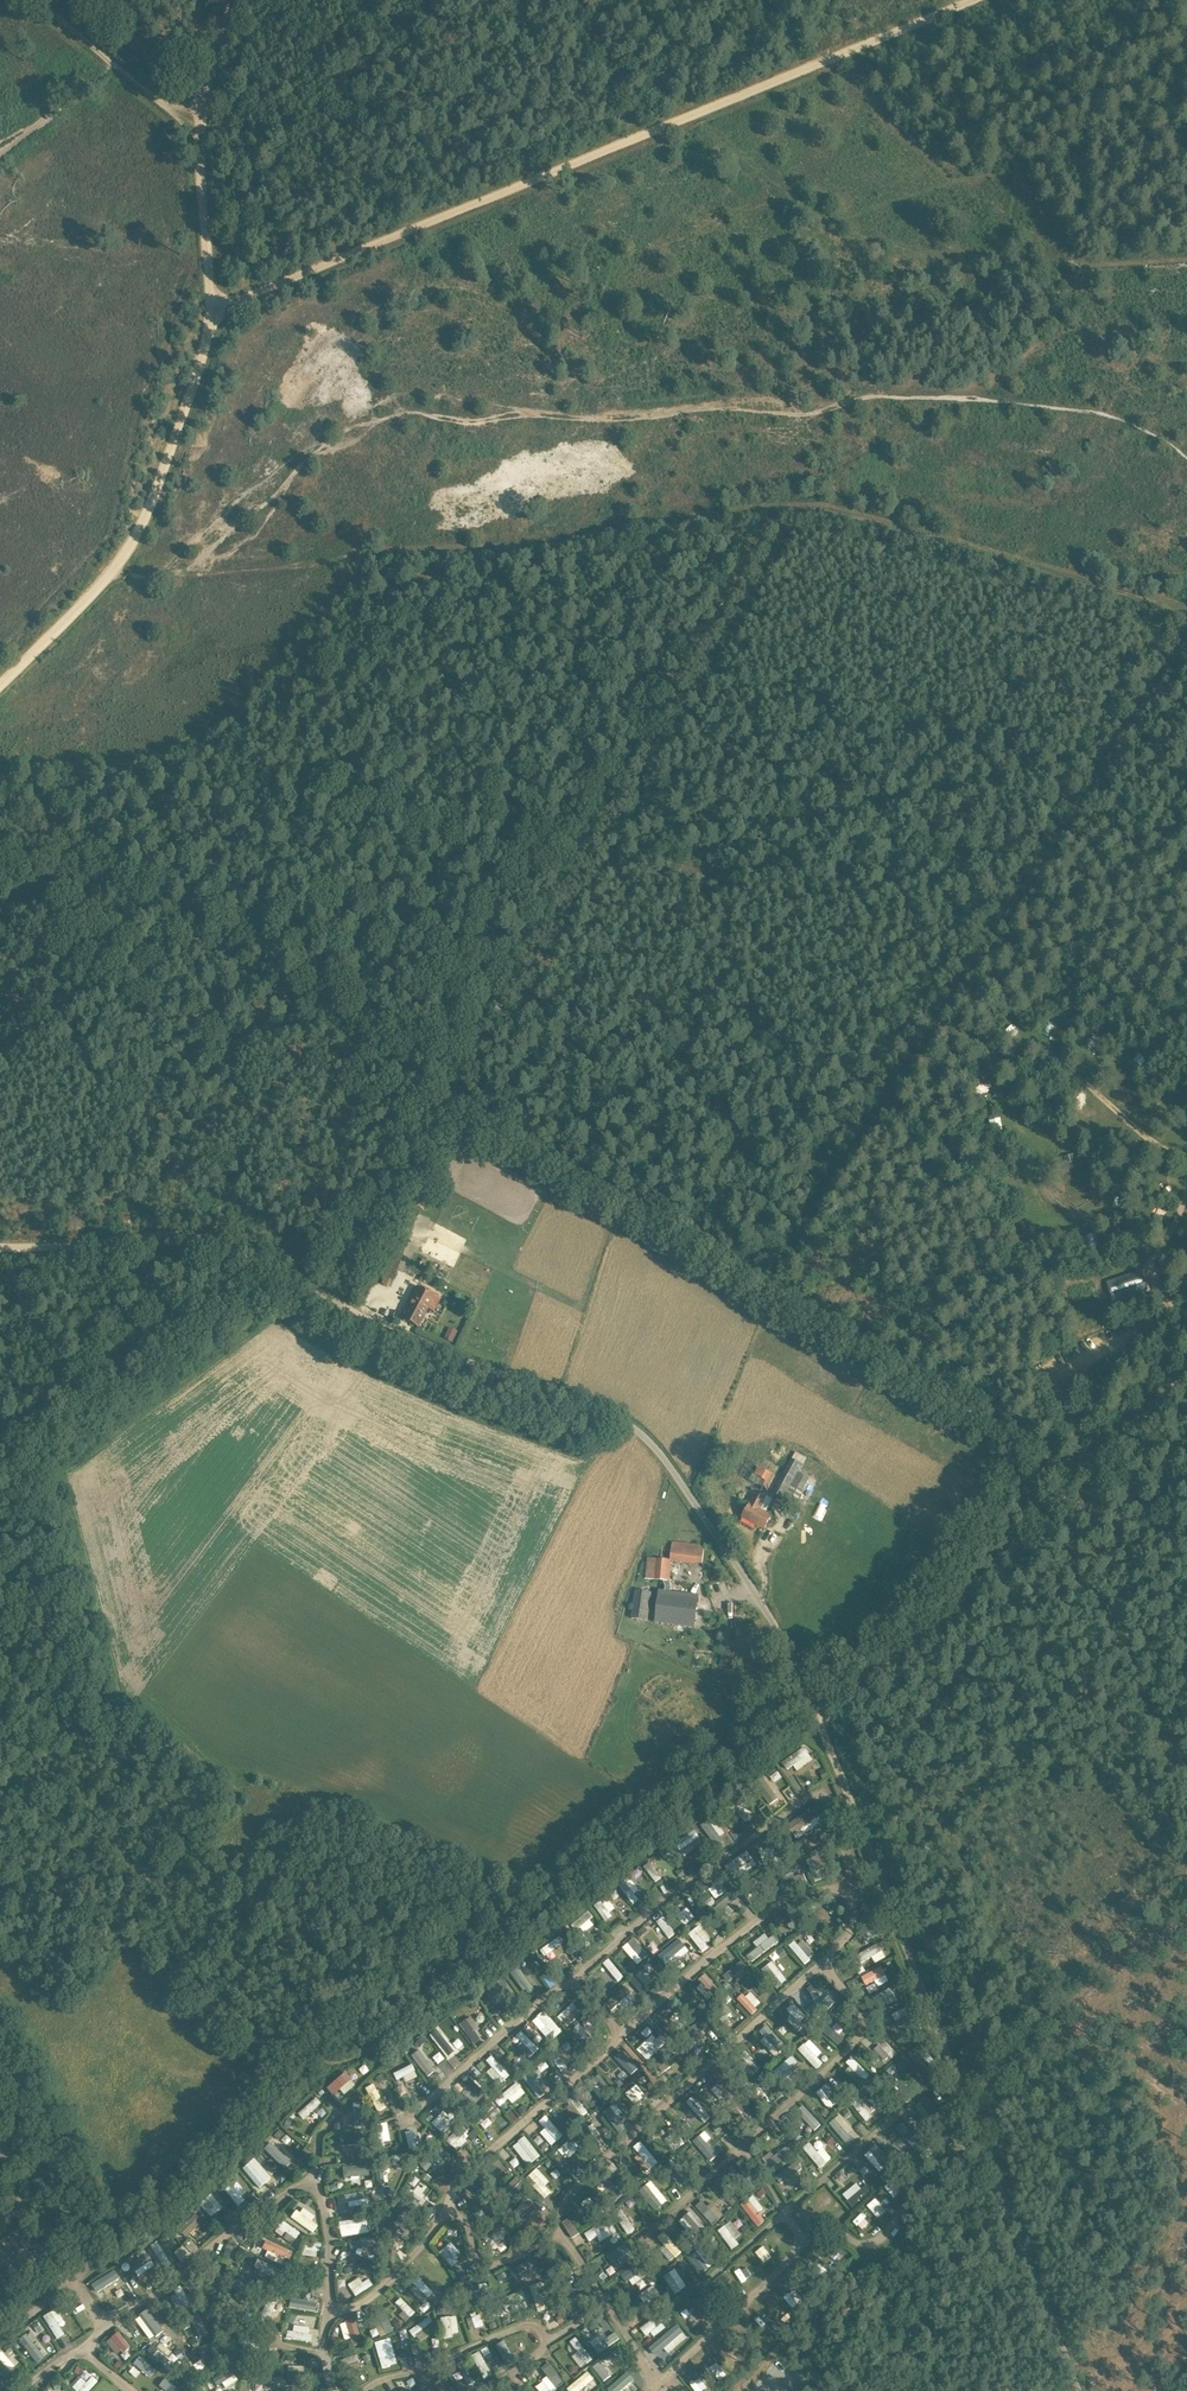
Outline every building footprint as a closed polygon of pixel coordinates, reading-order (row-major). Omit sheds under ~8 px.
[(1057,1017),(1064,1025),(1072,1018),(1065,1010),(1057,1017)] [(1016,1043),(1020,1033),(1010,1029),(1006,1038),(1016,1043)] [(989,1091),(980,1089),(978,1098),(988,1099),(989,1091)] [(394,1280),(419,1212),(410,1209),(393,1252),(383,1248),(374,1272),(385,1276),(382,1285),(387,1287),(391,1279),(394,1280)] [(1142,1275),(1141,1274),(1112,1283),(1116,1298),(1136,1291),(1134,1283),(1141,1280),(1139,1276),(1142,1275)] [(441,1298),(417,1286),(400,1318),(418,1327),(428,1309),(434,1312),(441,1298)] [(455,1334),(447,1330),(444,1338),(452,1342),(455,1334)] [(809,1478),(799,1472),(806,1459),(796,1453),(773,1493),(783,1499),(788,1492),(798,1497),(809,1478)] [(775,1474),(759,1467),(752,1483),(768,1490),(775,1474)] [(765,1530),(768,1524),(772,1516),(766,1512),(773,1500),(757,1491),(742,1517),(765,1530)] [(670,1560),(691,1562),(703,1564),(705,1546),(673,1542),(670,1560)] [(647,1579),(654,1580),(656,1560),(649,1559),(647,1579)] [(649,1609),(651,1592),(636,1590),(632,1618),(647,1620),(649,1609)] [(676,1620),(692,1623),(695,1599),(679,1597),(679,1598),(667,1597),(664,1618),(676,1619),(676,1620)] [(723,1649),(735,1650),(737,1631),(725,1630),(724,1641),(723,1649)] [(793,1765),(797,1770),(813,1760),(804,1746),(782,1760),(788,1769),(793,1765)] [(765,1775),(754,1780),(767,1805),(777,1800),(765,1775)] [(813,1804),(785,1825),(796,1840),(824,1819),(813,1804)] [(709,1823),(709,1849),(733,1849),(733,1832),(722,1832),(722,1823),(709,1823)] [(680,1853),(704,1842),(698,1830),(674,1841),(680,1853)] [(733,1870),(738,1876),(755,1863),(745,1850),(724,1865),(730,1873),(733,1870)] [(649,1861),(643,1866),(655,1882),(661,1877),(649,1861)] [(787,1889),(806,1880),(800,1867),(781,1876),(787,1889)] [(638,1868),(630,1873),(634,1879),(642,1874),(638,1868)] [(628,1898),(639,1890),(629,1877),(618,1885),(628,1898)] [(723,1919),(739,1905),(729,1895),(713,1909),(723,1919)] [(594,1905),(603,1918),(616,1909),(607,1896),(594,1905)] [(684,1924),(694,1916),(687,1907),(676,1916),(684,1924)] [(588,1911),(570,1924),(575,1931),(581,1927),(585,1932),(597,1923),(588,1911)] [(655,1928),(668,1940),(676,1931),(663,1919),(655,1928)] [(699,1926),(688,1935),(702,1952),(713,1944),(699,1926)] [(764,1933),(753,1941),(757,1946),(746,1955),(751,1962),(779,1941),(773,1934),(768,1938),(764,1933)] [(681,1946),(687,1941),(683,1935),(677,1940),(681,1946)] [(635,1936),(622,1945),(636,1964),(649,1955),(635,1936)] [(802,1963),(815,1956),(806,1939),(797,1944),(795,1940),(790,1943),(802,1963)] [(552,1966),(558,1962),(554,1956),(560,1952),(552,1940),(540,1948),(552,1966)] [(676,1940),(669,1944),(672,1950),(680,1947),(676,1940)] [(877,1963),(887,1957),(878,1943),(857,1956),(861,1964),(873,1957),(877,1963)] [(668,1948),(662,1951),(666,1960),(672,1957),(668,1948)] [(528,1954),(528,1966),(537,1966),(538,1955),(528,1954)] [(607,1958),(602,1963),(618,1981),(624,1976),(607,1958)] [(739,1960),(722,1974),(732,1985),(748,1970),(739,1960)] [(776,1987),(787,1978),(772,1960),(761,1969),(776,1987)] [(516,1965),(508,1973),(528,1994),(536,1987),(516,1965)] [(860,1976),(865,1987),(888,1977),(883,1966),(860,1976)] [(641,1993),(651,1984),(639,1971),(629,1981),(641,1993)] [(705,1972),(699,1978),(712,1995),(719,1990),(705,1972)] [(502,1977),(483,1989),(493,2005),(512,1994),(502,1977)] [(628,1985),(601,2002),(607,2011),(633,1993),(628,1985)] [(893,1987),(876,1993),(879,2002),(887,2000),(888,2003),(897,2000),(893,1987)] [(750,2013),(762,2004),(752,1991),(740,2000),(750,2013)] [(827,1994),(810,2013),(816,2019),(834,2000),(827,1994)] [(726,2013),(731,2011),(728,2001),(714,2006),(721,2025),(729,2022),(726,2013)] [(794,2003),(785,2007),(789,2017),(798,2014),(794,2003)] [(685,2021),(692,2015),(688,2010),(681,2016),(685,2021)] [(471,2044),(479,2038),(475,2031),(478,2029),(469,2015),(457,2023),(471,2044)] [(531,2020),(525,2025),(532,2033),(538,2028),(531,2020)] [(756,2034),(770,2049),(781,2039),(767,2024),(756,2034)] [(640,2031),(645,2038),(653,2032),(648,2025),(640,2031)] [(439,2026),(428,2034),(446,2056),(457,2048),(439,2026)] [(832,2029),(826,2035),(837,2045),(842,2039),(832,2029)] [(514,2035),(524,2046),(530,2041),(520,2030),(514,2035)] [(654,2031),(636,2048),(646,2058),(664,2042),(654,2031)] [(816,2068),(822,2063),(816,2056),(821,2051),(810,2039),(799,2050),(816,2068)] [(516,2046),(526,2054),(532,2045),(529,2043),(526,2047),(519,2042),(516,2046)] [(888,2062),(897,2052),(886,2042),(877,2052),(888,2062)] [(559,2044),(547,2053),(561,2070),(566,2066),(561,2059),(567,2054),(559,2044)] [(419,2047),(409,2054),(426,2077),(436,2070),(419,2047)] [(740,2055),(755,2069),(760,2063),(745,2050),(740,2055)] [(615,2061),(627,2076),(638,2068),(626,2053),(615,2061)] [(491,2055),(485,2058),(494,2073),(500,2070),(491,2055)] [(780,2078),(799,2065),(793,2055),(773,2069),(780,2078)] [(851,2056),(845,2062),(864,2079),(869,2074),(851,2056)] [(449,2060),(442,2065),(446,2072),(454,2068),(449,2060)] [(543,2060),(536,2066),(540,2071),(547,2065),(543,2060)] [(403,2076),(407,2082),(417,2076),(409,2062),(392,2072),(396,2080),(403,2076)] [(894,2064),(887,2070),(892,2075),(898,2069),(894,2064)] [(557,2075),(551,2065),(542,2071),(548,2081),(557,2075)] [(537,2098),(546,2092),(530,2070),(522,2076),(537,2098)] [(342,2094),(354,2085),(344,2071),(324,2086),(330,2095),(339,2089),(342,2094)] [(613,2091),(600,2073),(592,2079),(605,2097),(613,2091)] [(372,2082),(363,2086),(375,2112),(384,2107),(372,2082)] [(500,2092),(507,2103),(524,2092),(517,2082),(500,2092)] [(638,2084),(626,2091),(636,2107),(648,2100),(638,2084)] [(750,2099),(759,2109),(770,2100),(761,2090),(750,2099)] [(406,2093),(399,2096),(403,2105),(410,2102),(406,2093)] [(865,2121),(874,2114),(860,2095),(851,2102),(865,2121)] [(928,2095),(914,2102),(921,2115),(935,2108),(928,2095)] [(313,2096),(295,2113),(301,2119),(319,2102),(313,2096)] [(576,2106),(581,2115),(587,2112),(583,2103),(576,2106)] [(812,2132),(821,2124),(804,2103),(795,2111),(812,2132)] [(609,2118),(616,2112),(610,2106),(603,2112),(609,2118)] [(438,2130),(447,2118),(438,2112),(429,2123),(438,2130)] [(828,2122),(846,2143),(851,2139),(847,2133),(853,2129),(839,2113),(828,2122)] [(552,2135),(558,2130),(544,2114),(537,2121),(543,2128),(539,2131),(550,2145),(556,2140),(552,2135)] [(484,2128),(491,2122),(487,2117),(480,2123),(484,2128)] [(380,2141),(387,2140),(384,2122),(370,2125),(373,2150),(381,2149),(380,2141)] [(593,2123),(588,2127),(596,2138),(601,2134),(593,2123)] [(461,2125),(445,2138),(454,2149),(470,2137),(461,2125)] [(662,2132),(674,2149),(685,2142),(672,2125),(662,2132)] [(470,2140),(478,2135),(474,2129),(466,2133),(470,2140)] [(709,2161),(717,2154),(700,2134),(692,2141),(709,2161)] [(336,2151),(353,2150),(352,2135),(335,2136),(336,2151)] [(522,2135),(510,2146),(527,2165),(539,2154),(522,2135)] [(290,2161),(268,2141),(261,2148),(283,2168),(290,2161)] [(640,2141),(633,2147),(653,2167),(659,2161),(640,2141)] [(874,2142),(862,2154),(870,2162),(875,2157),(883,2165),(890,2158),(874,2142)] [(822,2146),(817,2150),(810,2143),(803,2149),(820,2168),(831,2157),(822,2146)] [(770,2168),(791,2155),(786,2146),(764,2159),(770,2168)] [(928,2147),(919,2154),(931,2168),(940,2160),(928,2147)] [(688,2152),(677,2154),(680,2170),(691,2168),(688,2152)] [(561,2165),(567,2161),(562,2154),(556,2159),(561,2165)] [(257,2188),(270,2177),(252,2156),(239,2168),(257,2188)] [(483,2174),(494,2177),(496,2170),(500,2171),(503,2161),(488,2157),(483,2174)] [(549,2158),(541,2164),(548,2174),(556,2168),(549,2158)] [(796,2159),(776,2176),(782,2184),(803,2167),(796,2159)] [(375,2160),(376,2182),(385,2182),(384,2160),(375,2160)] [(355,2176),(355,2165),(339,2165),(339,2176),(355,2176)] [(524,2178),(543,2198),(549,2192),(543,2185),(548,2180),(535,2167),(524,2178)] [(234,2204),(246,2193),(233,2178),(221,2189),(234,2204)] [(654,2211),(668,2201),(654,2182),(640,2192),(654,2211)] [(848,2199),(861,2188),(855,2182),(843,2194),(848,2199)] [(858,2204),(872,2189),(866,2183),(852,2198),(858,2204)] [(403,2202),(415,2211),(424,2200),(412,2191),(403,2202)] [(210,2217),(222,2206),(208,2192),(197,2204),(210,2217)] [(354,2204),(361,2204),(361,2192),(336,2193),(337,2211),(355,2210),(354,2204)] [(758,2211),(763,2208),(754,2194),(740,2204),(756,2226),(765,2220),(758,2211)] [(302,2195),(297,2202),(304,2207),(309,2200),(302,2195)] [(497,2200),(504,2207),(510,2202),(503,2195),(497,2200)] [(881,2218),(888,2210),(874,2197),(867,2205),(881,2218)] [(714,2225),(724,2214),(711,2201),(707,2205),(701,2199),(695,2206),(714,2225)] [(627,2234),(635,2229),(622,2206),(613,2212),(627,2234)] [(310,2233),(315,2225),(309,2221),(313,2215),(301,2207),(297,2213),(291,2209),(286,2216),(310,2233)] [(803,2220),(810,2215),(805,2207),(797,2212),(803,2220)] [(699,2239),(710,2229),(691,2209),(680,2219),(699,2239)] [(851,2223),(861,2231),(869,2223),(860,2214),(851,2223)] [(516,2229),(522,2225),(518,2217),(511,2221),(516,2229)] [(588,2241),(597,2236),(599,2241),(616,2233),(609,2219),(584,2232),(588,2241)] [(732,2249),(740,2244),(736,2238),(742,2234),(732,2220),(719,2229),(732,2249)] [(275,2227),(283,2231),(280,2238),(291,2243),(297,2229),(278,2221),(275,2227)] [(339,2235),(365,2233),(364,2221),(338,2223),(339,2235)] [(495,2226),(481,2232),(485,2241),(499,2236),(495,2226)] [(369,2237),(348,2240),(349,2249),(370,2246),(369,2237)] [(281,2257),(286,2259),(289,2251),(260,2238),(256,2248),(263,2251),(260,2256),(278,2264),(281,2257)] [(164,2239),(152,2244),(163,2270),(175,2265),(164,2239)] [(438,2251),(450,2267),(458,2262),(454,2257),(459,2252),(451,2241),(438,2251)] [(318,2255),(319,2243),(304,2243),(304,2254),(318,2255)] [(629,2244),(607,2252),(610,2261),(632,2253),(629,2244)] [(758,2252),(769,2262),(774,2256),(762,2246),(758,2252)] [(179,2259),(187,2255),(184,2247),(175,2250),(179,2259)] [(554,2267),(566,2257),(560,2249),(548,2259),(554,2267)] [(146,2252),(129,2265),(143,2284),(157,2273),(152,2267),(155,2264),(146,2252)] [(438,2284),(451,2277),(440,2257),(430,2263),(434,2269),(431,2271),(438,2284)] [(250,2258),(247,2266),(258,2270),(261,2263),(250,2258)] [(753,2283),(762,2276),(749,2260),(740,2267),(753,2283)] [(259,2271),(248,2268),(248,2270),(264,2276),(268,2266),(261,2263),(259,2271)] [(676,2267),(663,2275),(675,2294),(688,2286),(676,2267)] [(97,2282),(104,2295),(126,2283),(119,2270),(97,2282)] [(353,2295),(371,2287),(365,2273),(347,2281),(353,2295)] [(424,2296),(431,2290),(416,2274),(410,2280),(424,2296)] [(472,2285),(477,2299),(489,2295),(485,2282),(472,2285)] [(455,2296),(463,2293),(460,2285),(452,2288),(455,2296)] [(639,2292),(646,2307),(663,2300),(657,2285),(639,2292)] [(623,2303),(632,2294),(625,2287),(616,2296),(623,2303)] [(172,2297),(180,2310),(193,2303),(185,2289),(172,2297)] [(518,2306),(517,2301),(524,2300),(522,2292),(503,2296),(506,2308),(518,2306)] [(587,2307),(595,2302),(591,2294),(582,2299),(587,2307)] [(399,2296),(394,2302),(409,2317),(414,2312),(399,2296)] [(288,2307),(314,2311),(316,2301),(289,2297),(288,2307)] [(61,2326),(66,2323),(57,2307),(42,2317),(56,2339),(66,2333),(61,2326)] [(152,2339),(166,2329),(150,2307),(137,2317),(152,2339)] [(383,2308),(370,2314),(379,2336),(393,2331),(383,2308)] [(460,2334),(457,2314),(441,2317),(444,2337),(460,2334)] [(412,2335),(433,2322),(429,2316),(408,2329),(412,2335)] [(771,2317),(760,2322),(766,2335),(776,2330),(771,2317)] [(550,2322),(553,2328),(563,2324),(561,2318),(550,2322)] [(343,2339),(350,2337),(351,2341),(359,2339),(355,2319),(339,2322),(343,2339)] [(286,2337),(308,2341),(310,2326),(293,2324),(292,2331),(287,2330),(286,2337)] [(655,2356),(662,2350),(666,2354),(688,2337),(677,2324),(648,2347),(655,2356)] [(108,2340),(119,2355),(132,2346),(122,2331),(108,2340)] [(606,2336),(603,2332),(589,2341),(597,2353),(619,2338),(614,2331),(606,2336)] [(576,2336),(568,2341),(576,2352),(572,2355),(580,2367),(592,2359),(576,2336)] [(497,2345),(500,2350),(512,2343),(509,2338),(497,2345)] [(390,2366),(388,2360),(394,2358),(391,2342),(384,2344),(383,2340),(375,2341),(380,2368),(390,2366)] [(37,2361),(44,2355),(33,2341),(25,2347),(37,2361)] [(148,2350),(161,2360),(166,2354),(153,2344),(148,2350)] [(502,2356),(517,2350),(514,2344),(500,2350),(502,2356)] [(478,2349),(470,2353),(483,2378),(491,2374),(478,2349)] [(362,2362),(370,2359),(367,2350),(339,2359),(344,2373),(364,2367),(362,2362)] [(4,2351),(0,2353),(0,2377),(15,2368),(4,2351)] [(135,2364),(151,2377),(158,2369),(142,2356),(135,2364)] [(196,2364),(200,2371),(207,2367),(202,2360),(196,2364)] [(467,2360),(458,2363),(466,2385),(475,2381),(467,2360)] [(703,2369),(711,2378),(721,2370),(713,2361),(703,2369)] [(540,2367),(547,2377),(536,2385),(540,2390),(547,2390),(549,2389),(550,2390),(552,2390),(563,2384),(548,2362),(540,2367)] [(693,2376),(700,2369),(694,2362),(686,2369),(693,2376)] [(232,2369),(218,2376),(221,2382),(235,2375),(232,2369)] [(565,2387),(568,2390),(576,2390),(593,2379),(588,2372),(565,2387)] [(86,2374),(72,2386),(77,2390),(87,2390),(95,2384),(86,2374)] [(227,2387),(240,2380),(237,2375),(224,2382),(227,2387)] [(167,2390),(183,2390),(167,2376),(159,2384),(167,2390)] [(433,2383),(438,2390),(449,2390),(452,2389),(445,2376),(433,2383)] [(621,2390),(622,2390),(637,2390),(631,2383),(621,2390)]
